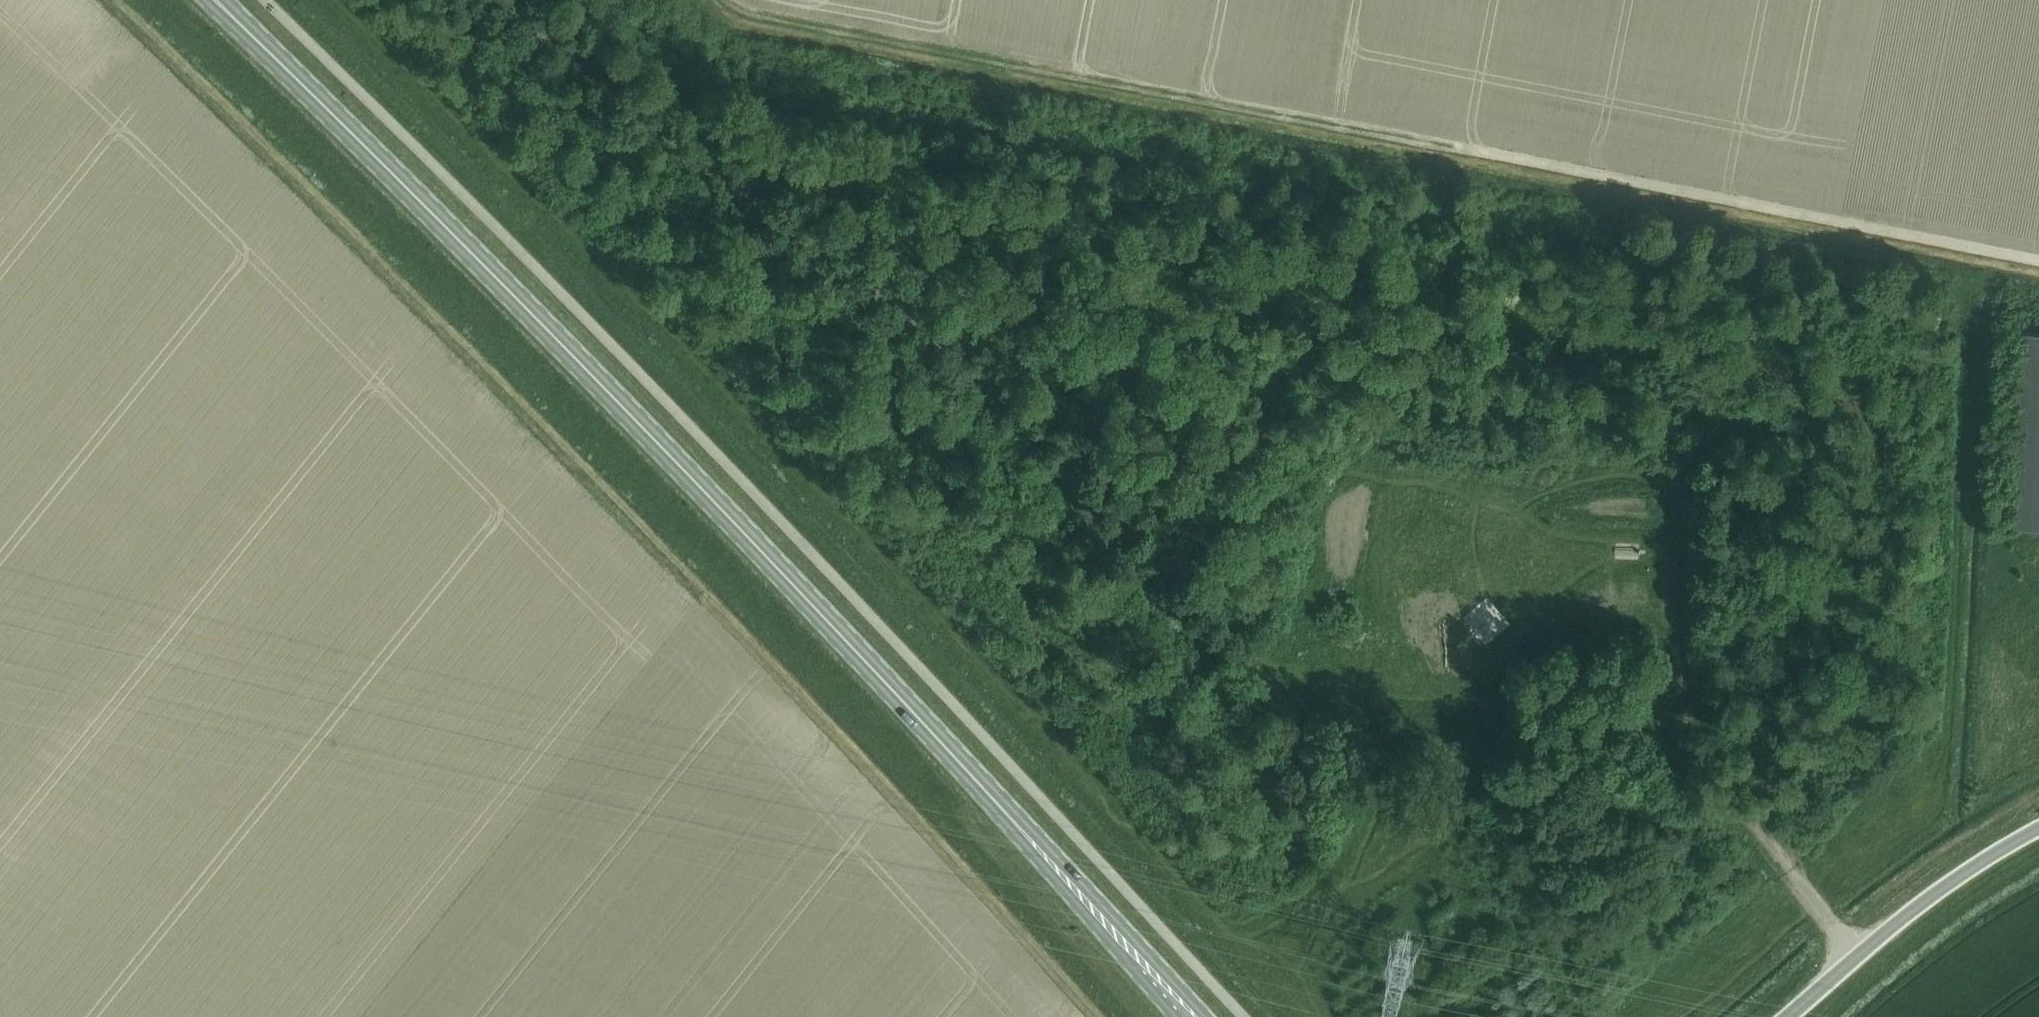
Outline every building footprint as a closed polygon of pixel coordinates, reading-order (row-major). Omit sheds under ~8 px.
[(2024,331),(2015,529),(2038,530),(2038,332),(2024,331)]
